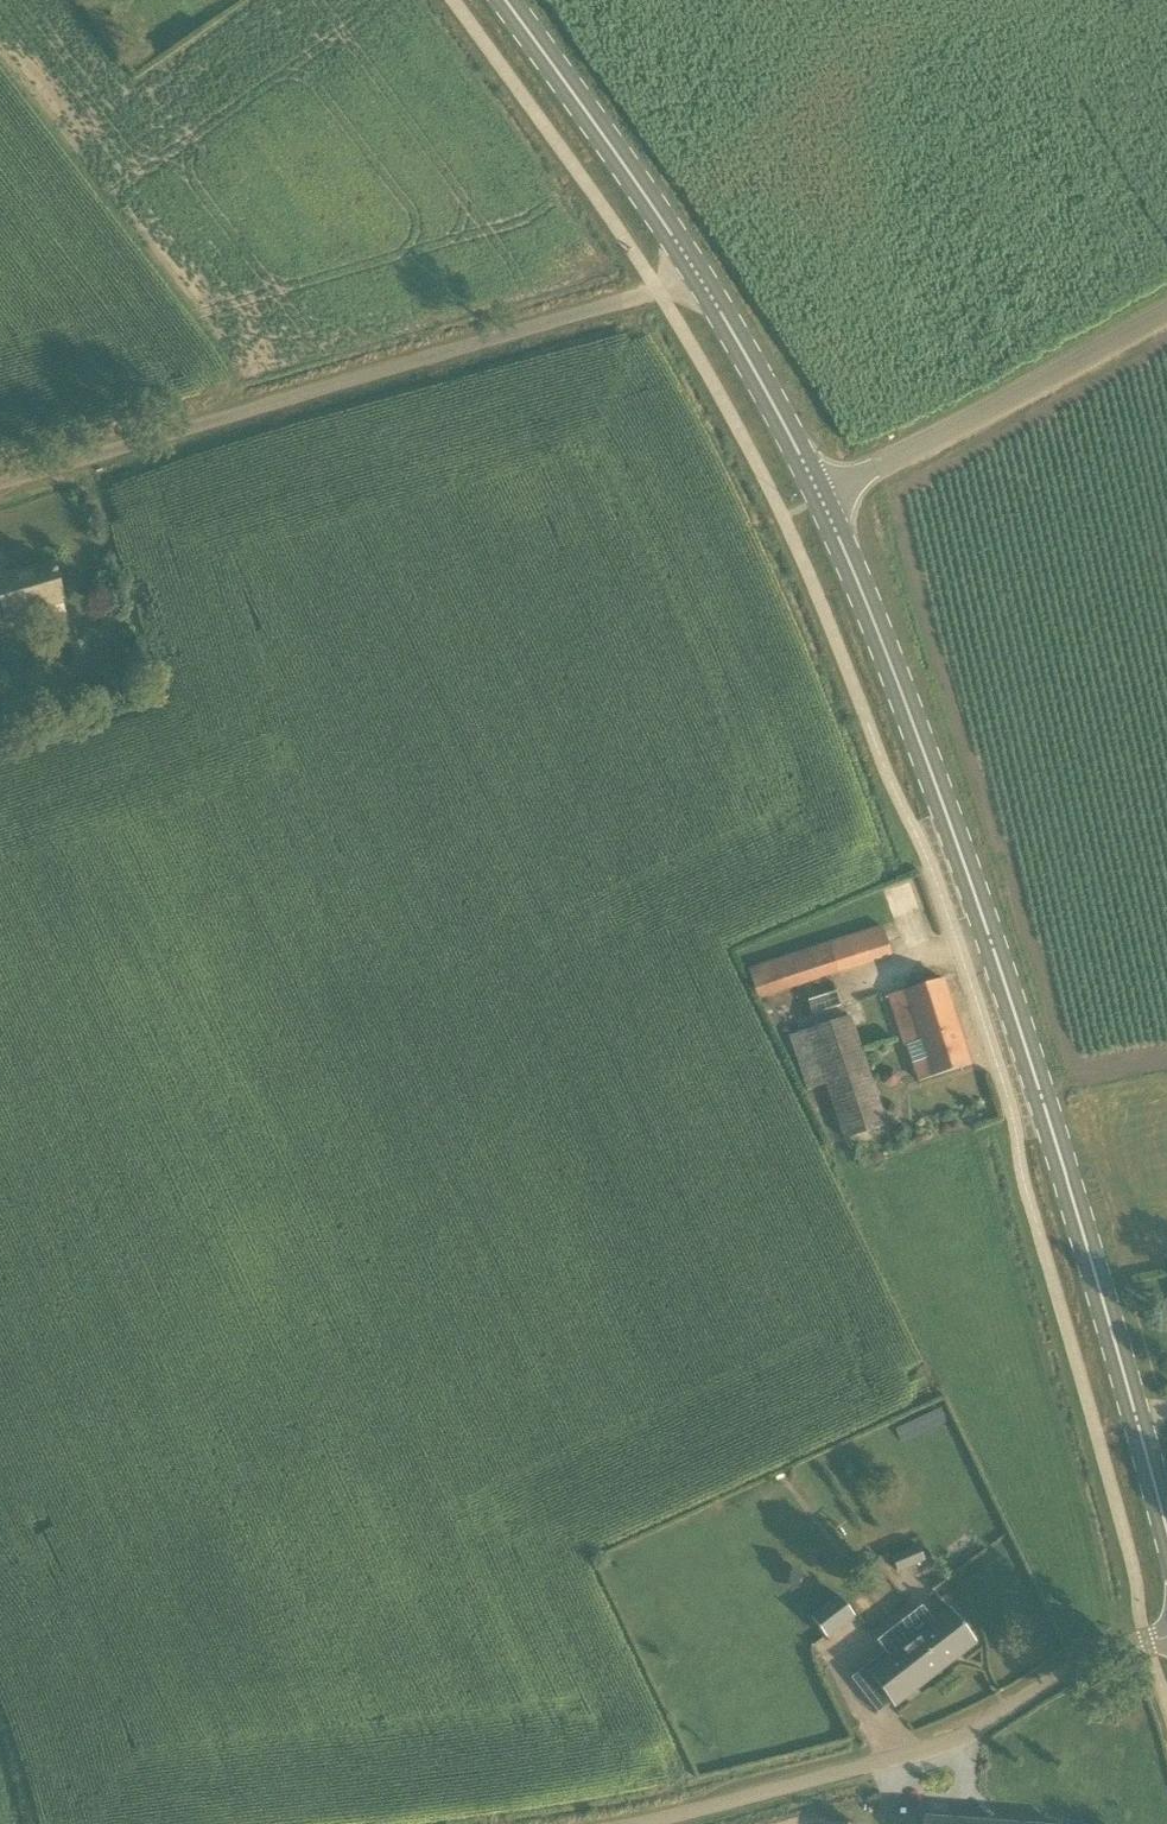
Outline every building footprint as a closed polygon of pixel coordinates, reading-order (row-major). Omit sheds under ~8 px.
[(52,565),(32,570),(33,573),(16,578),(15,572),(0,577),(0,609),(3,622),(37,612),(61,604),(64,603),(55,575),(57,574),(56,571),(54,571),(52,565)] [(847,928),(749,958),(758,988),(856,958),(847,928)] [(870,972),(829,985),(854,1062),(894,1049),(870,972)] [(970,1066),(943,979),(892,995),(908,1044),(917,1042),(924,1062),(914,1065),(920,1082),(970,1066)] [(891,1558),(897,1572),(918,1564),(924,1561),(917,1546),(891,1558)] [(820,1643),(852,1615),(829,1590),(797,1618),(820,1643)] [(950,1608),(949,1609),(943,1613),(931,1623),(923,1613),(859,1662),(894,1707),(977,1643),(950,1608)]
